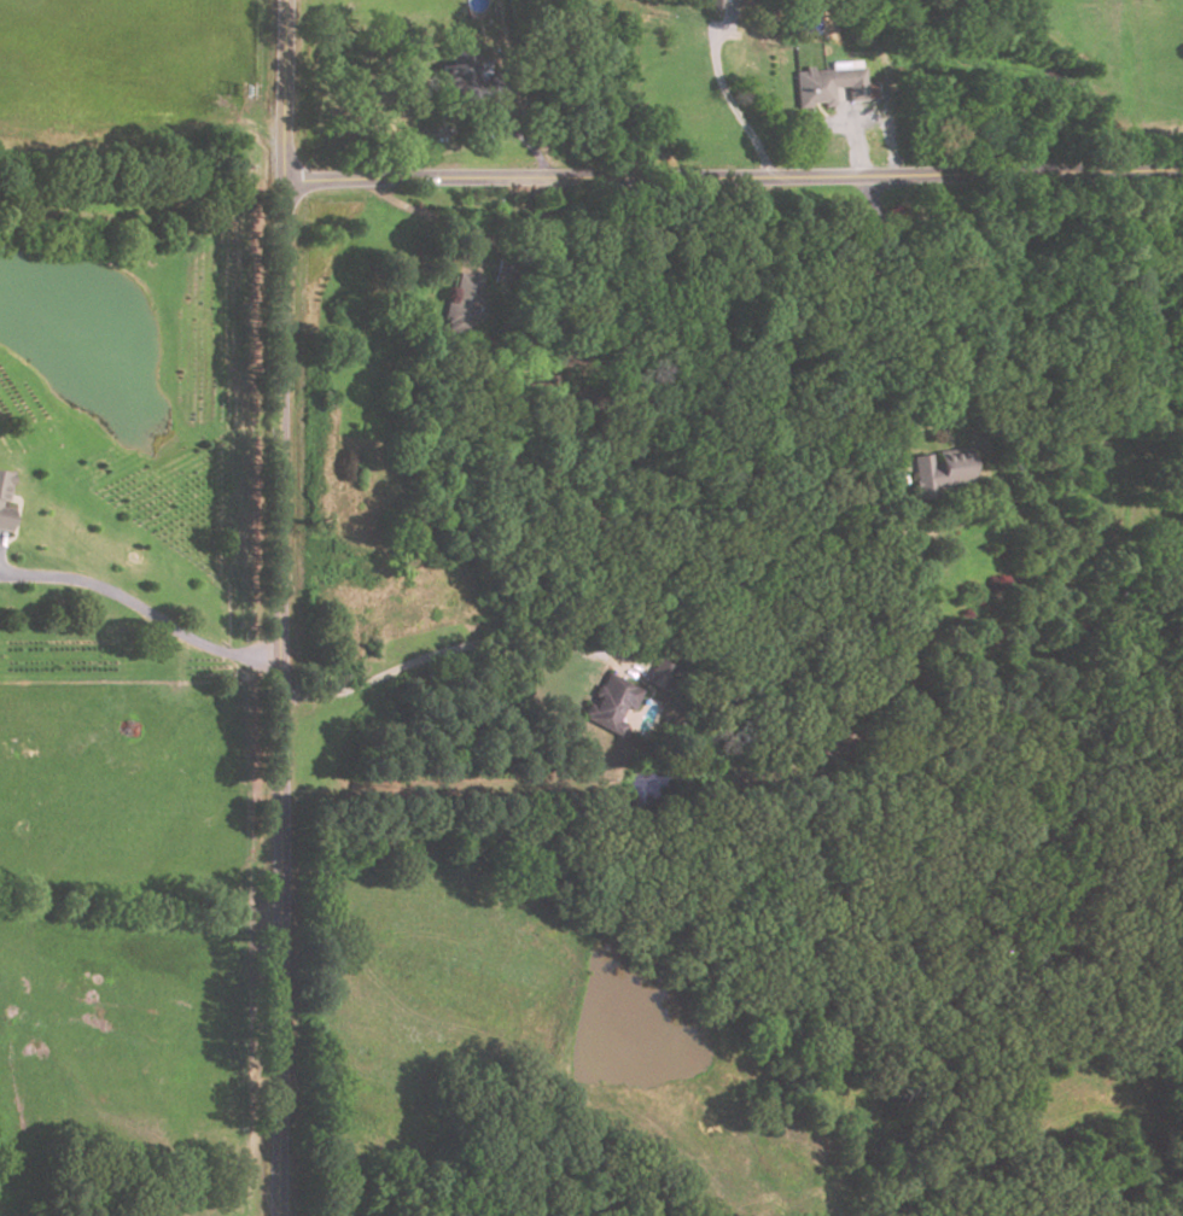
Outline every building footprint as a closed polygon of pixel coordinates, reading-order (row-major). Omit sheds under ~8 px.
[(439,54),(445,92),(464,89),(465,104),(509,98),(505,68),(468,74),(465,51),(439,54)] [(848,100),(879,98),(878,81),(864,82),(862,60),(831,62),(831,67),(794,70),(797,106),(835,103),(834,87),(847,86),(848,100)] [(458,275),(454,299),(448,299),(445,318),(449,318),(447,334),(474,338),(477,322),(485,323),(488,305),(483,304),(484,294),(479,293),(482,279),(458,275)] [(911,458),(917,499),(934,497),(933,489),(973,481),(967,449),(934,455),(936,464),(931,466),(930,456),(911,458)] [(0,470),(0,527),(11,529),(14,508),(6,507),(12,472),(0,470)] [(646,682),(662,690),(675,665),(659,656),(646,682)] [(633,712),(625,708),(618,723),(624,726),(617,738),(579,718),(607,668),(645,689),(633,712)]
